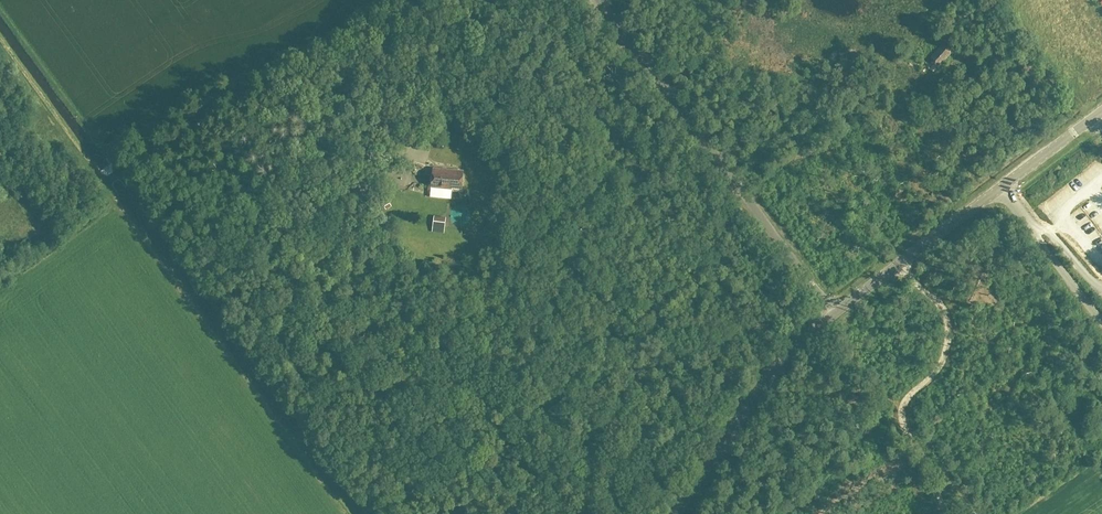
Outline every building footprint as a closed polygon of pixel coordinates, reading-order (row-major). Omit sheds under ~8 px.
[(945,46),(941,47),(930,59),(931,63),(934,66),(939,66),(949,54),(949,49),(945,46)] [(395,117),(381,123),(389,138),(402,132),(395,117)] [(433,170),(432,187),(446,189),(447,187),(461,188),(463,172),(433,170)] [(451,201),(452,191),(434,188),(432,198),(451,201)] [(458,230),(473,228),(472,215),(456,217),(458,230)] [(434,218),(432,232),(443,233),(444,223),(441,223),(441,218),(434,218)]
